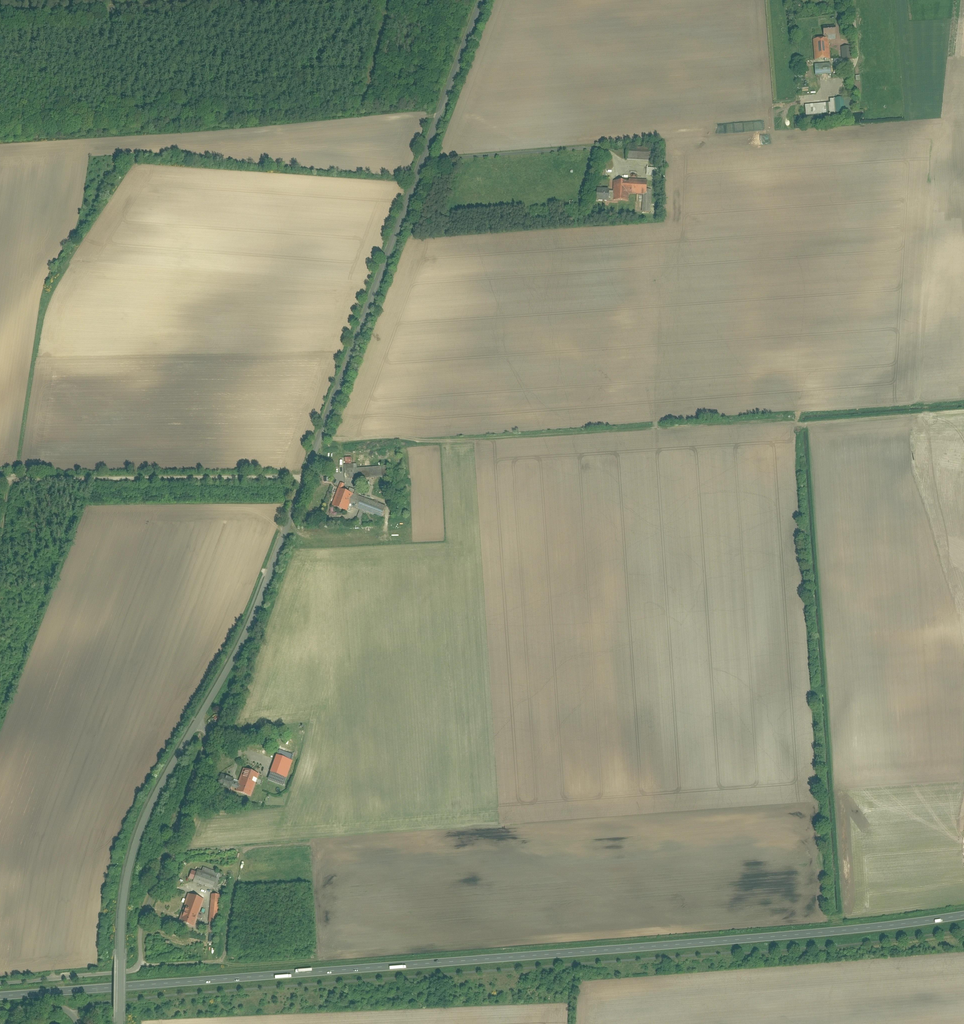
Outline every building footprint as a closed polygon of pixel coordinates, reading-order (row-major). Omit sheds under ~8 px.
[(836,35),(835,27),(823,28),(824,36),(827,36),(836,35)] [(824,39),(812,40),(814,61),(831,59),(829,39),(828,39),(827,36),(824,36),(824,39)] [(851,47),(842,48),(842,59),(852,58),(851,47)] [(830,63),(814,65),(815,76),(831,74),(830,63)] [(850,112),(849,97),(829,99),(829,103),(830,113),(850,112)] [(829,103),(805,105),(806,116),(830,113),(829,103)] [(648,150),(628,149),(627,159),(648,160),(648,158),(648,152),(648,150)] [(647,189),(647,180),(629,179),(629,182),(628,194),(643,195),(646,195),(647,189)] [(629,182),(614,181),(613,200),(628,201),(628,194),(629,182)] [(608,190),(596,189),(596,201),(608,202),(608,190)] [(642,212),(650,212),(651,190),(647,189),(646,195),(643,195),(642,212)] [(344,465),(345,479),(388,477),(388,467),(357,468),(356,464),(344,465)] [(343,491),(338,489),(332,507),(347,512),(349,507),(352,496),(353,494),(343,491)] [(352,496),(349,507),(382,517),(385,506),(352,496)] [(278,749),(276,755),(291,760),(294,751),(285,748),(284,751),(278,749)] [(276,755),(275,755),(267,779),(284,784),(292,761),(291,760),(276,755)] [(258,774),(243,768),(237,783),(235,789),(235,791),(250,797),(255,783),(257,779),(258,774)] [(232,779),(220,775),(216,784),(229,789),(229,787),(232,781),(232,779)] [(193,880),(192,881),(215,889),(221,874),(203,867),(201,871),(197,869),(195,872),(193,880)] [(203,899),(188,893),(177,921),(193,927),(203,899)] [(220,895),(211,894),(208,922),(217,922),(220,895)]
